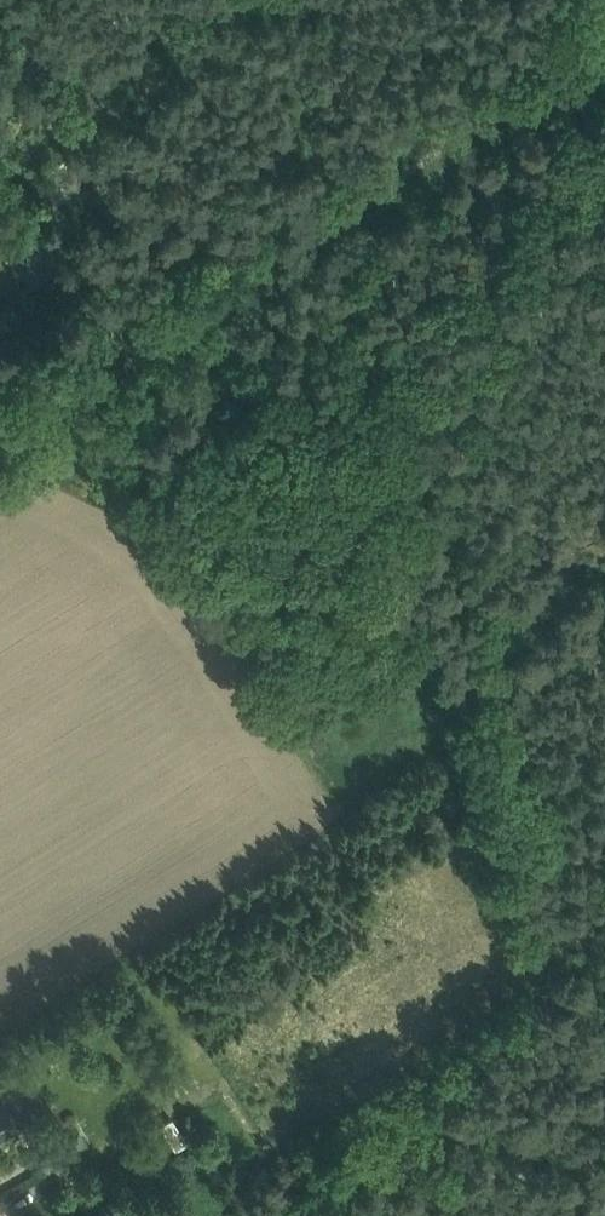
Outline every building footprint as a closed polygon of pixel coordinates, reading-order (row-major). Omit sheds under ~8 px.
[(113,1021),(120,1013),(117,1003),(107,1000),(100,1008),(102,1018),(113,1021)] [(46,1106),(28,1077),(2,1096),(0,1093),(0,1135),(46,1106)] [(175,1149),(188,1141),(172,1117),(159,1125),(175,1149)] [(118,1152),(110,1158),(118,1168),(126,1162),(118,1152)]
